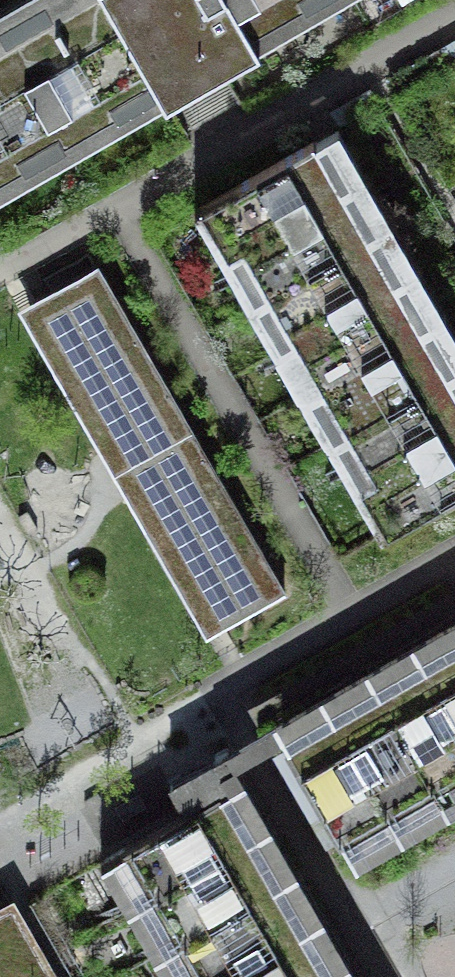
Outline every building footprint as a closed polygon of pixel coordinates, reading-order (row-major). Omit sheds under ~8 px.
[(0,39),(0,179),(93,126),(159,89),(108,0),(68,0),(0,39)] [(159,89),(166,102),(213,75),(259,48),(251,35),(232,0),(108,0),(159,89)] [(251,35),(312,0),(232,0),(251,35)] [(200,201),(390,532),(453,496),(454,495),(454,327),(337,122),(200,201)] [(191,423),(111,469),(205,631),(245,608),(284,585),(191,423)] [(46,507),(24,519),(33,536),(43,553),(65,540),(46,507)] [(227,746),(237,762),(284,736),(356,862),(454,806),(454,616),(227,746)] [(358,976),(237,762),(227,746),(167,779),(185,811),(102,858),(170,976),(359,976),(358,976)] [(0,913),(0,976),(53,976),(12,906),(0,913)]
